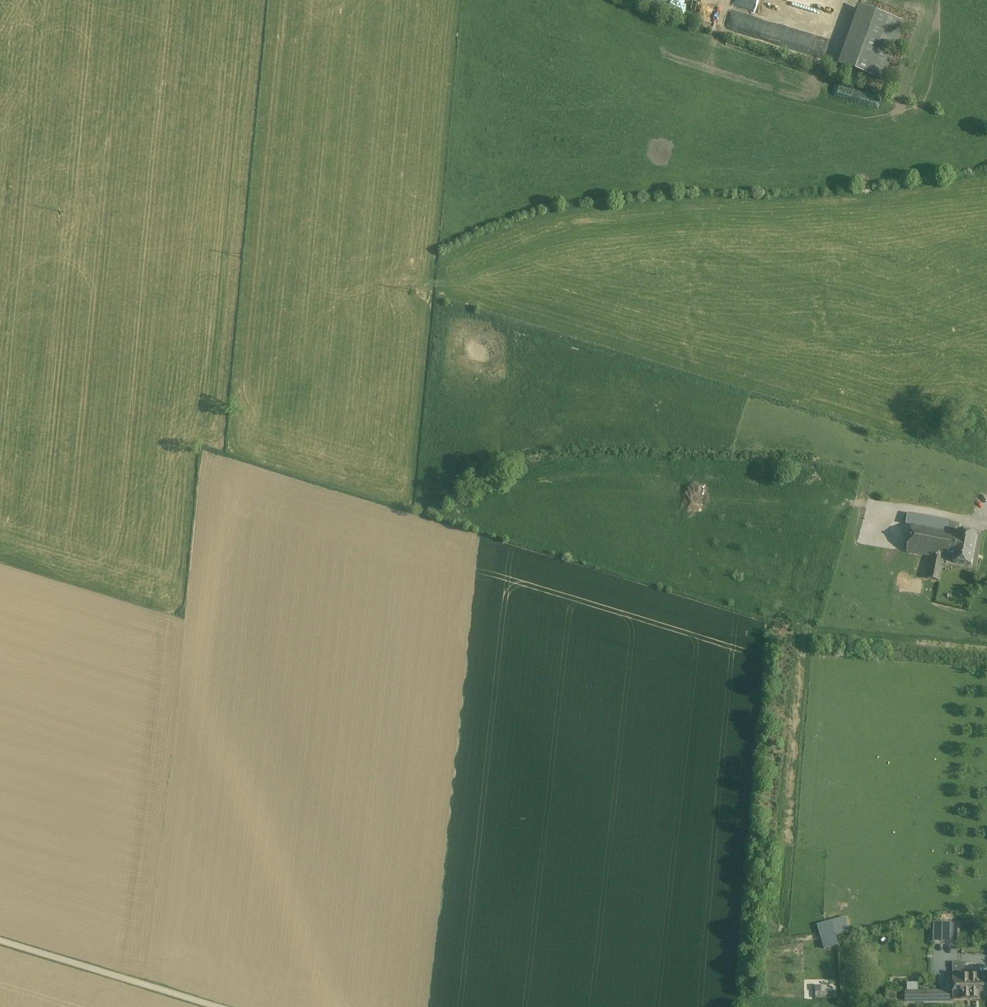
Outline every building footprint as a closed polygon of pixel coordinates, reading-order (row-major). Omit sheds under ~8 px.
[(817,9),(819,0),(790,0),(817,9)] [(902,23),(859,7),(839,64),(882,79),(902,23)] [(770,24),(723,12),(719,28),(766,40),(770,24)] [(951,523),(908,517),(906,525),(912,526),(912,525),(950,532),(951,523)] [(962,525),(951,523),(950,532),(959,534),(959,532),(960,532),(962,525)] [(950,532),(912,525),(912,526),(911,532),(907,532),(905,540),(890,537),(888,548),(907,552),(907,554),(910,554),(932,558),(928,579),(939,581),(943,560),(953,562),(959,534),(950,532)] [(960,532),(959,532),(959,534),(953,562),(972,566),(978,535),(960,532)] [(907,552),(888,548),(886,558),(908,562),(910,554),(907,554),(907,552)] [(817,923),(824,949),(840,944),(837,935),(850,931),(846,916),(817,923)] [(959,922),(934,921),(934,941),(959,941),(959,922)] [(963,976),(963,967),(951,967),(952,976),(963,976)] [(952,976),(952,992),(952,1001),(986,1001),(986,975),(963,976),(952,976)] [(952,992),(905,993),(905,1002),(952,1001),(952,992)]
